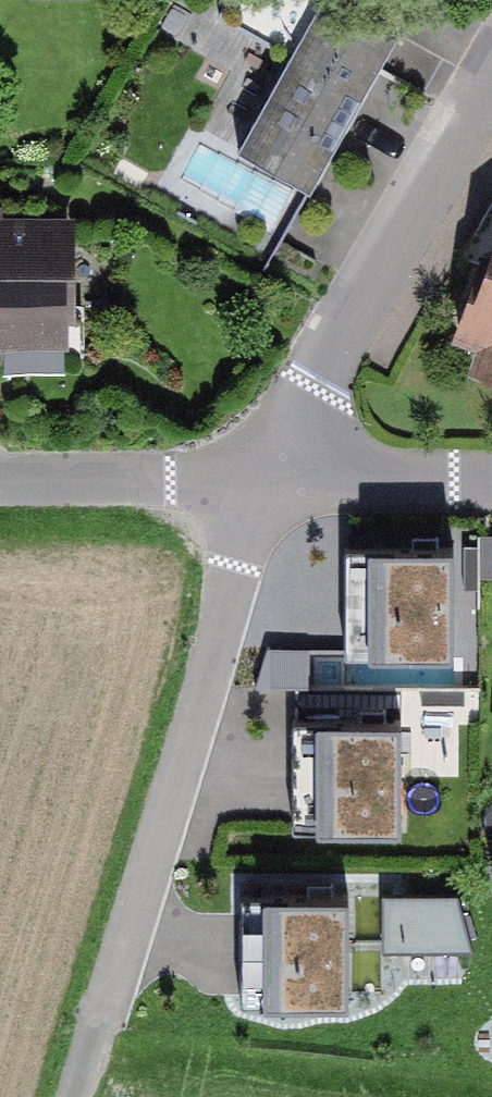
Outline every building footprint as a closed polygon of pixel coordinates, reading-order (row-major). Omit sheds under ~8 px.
[(395,38),(323,0),(241,152),(314,191),(395,38)] [(192,178),(251,203),(264,172),(205,147),(192,178)] [(4,373),(4,355),(76,349),(78,209),(0,208),(0,373),(4,373)] [(462,351),(488,364),(476,390),(491,399),(491,271),(462,351)] [(451,543),(345,543),(345,650),(451,650),(451,543)] [(403,714),(292,715),(294,834),(404,833),(403,714)] [(468,943),(468,888),(389,889),(389,943),(468,943)] [(349,893),(243,894),(244,995),(350,995),(349,893)]
